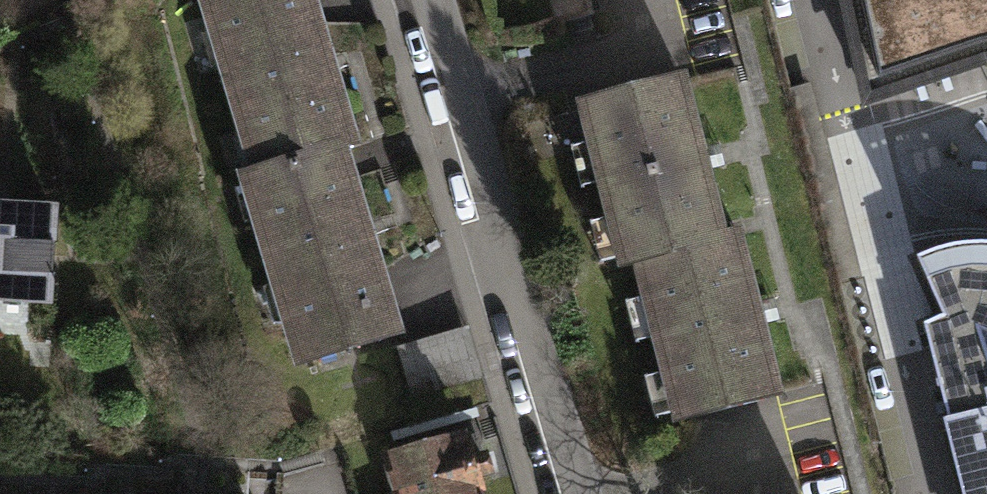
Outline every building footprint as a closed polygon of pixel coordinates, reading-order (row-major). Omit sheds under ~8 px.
[(256,173),(341,148),(342,149),(352,146),(309,0),(204,0),(256,173)] [(986,61),(986,0),(846,0),(867,102),(986,61)] [(681,77),(582,102),(623,267),(639,263),(638,260),(722,239),(721,235),(681,77)] [(256,173),(245,176),(300,363),(397,334),(342,149),(341,148),(256,173)] [(0,206),(0,308),(58,311),(64,210),(0,206)] [(639,263),(678,420),(777,396),(736,232),(721,235),(722,239),(638,260),(639,263)] [(924,324),(967,493),(986,493),(986,246),(962,246),(952,248),(942,250),(917,259),(943,316),(924,324)] [(385,457),(395,493),(486,493),(469,434),(385,457)]
